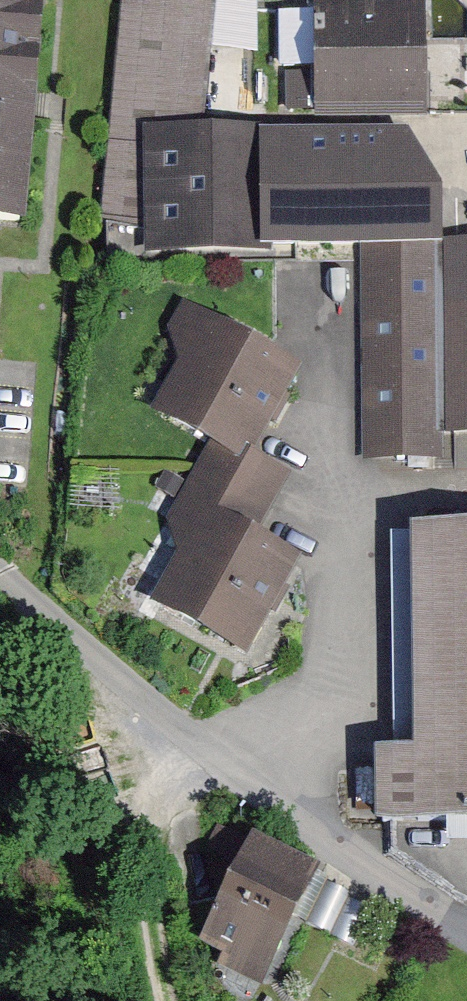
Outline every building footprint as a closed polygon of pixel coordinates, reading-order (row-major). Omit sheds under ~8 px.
[(21,233),(35,102),(45,0),(0,0),(0,231),(21,233)] [(100,220),(155,224),(152,130),(205,128),(217,0),(123,0),(100,220)] [(429,12),(279,11),(279,77),(316,77),(316,113),(428,114),(429,12)] [(205,128),(152,130),(155,224),(156,261),(293,257),(290,148),(289,126),(205,128)] [(410,142),(290,148),(293,257),(366,249),(452,250),(450,194),(413,195),(410,142)] [(366,249),(365,469),(451,469),(452,434),(466,434),(466,250),(452,250),(366,249)] [(299,375),(171,303),(159,325),(180,366),(151,418),(205,448),(251,459),(299,375)] [(251,459),(205,448),(160,530),(188,545),(155,607),(256,661),(312,557),(262,531),(292,482),(251,459)] [(392,540),(398,758),(364,759),(367,828),(466,824),(466,538),(392,540)] [(331,876),(254,840),(200,952),(278,988),(331,876)]
